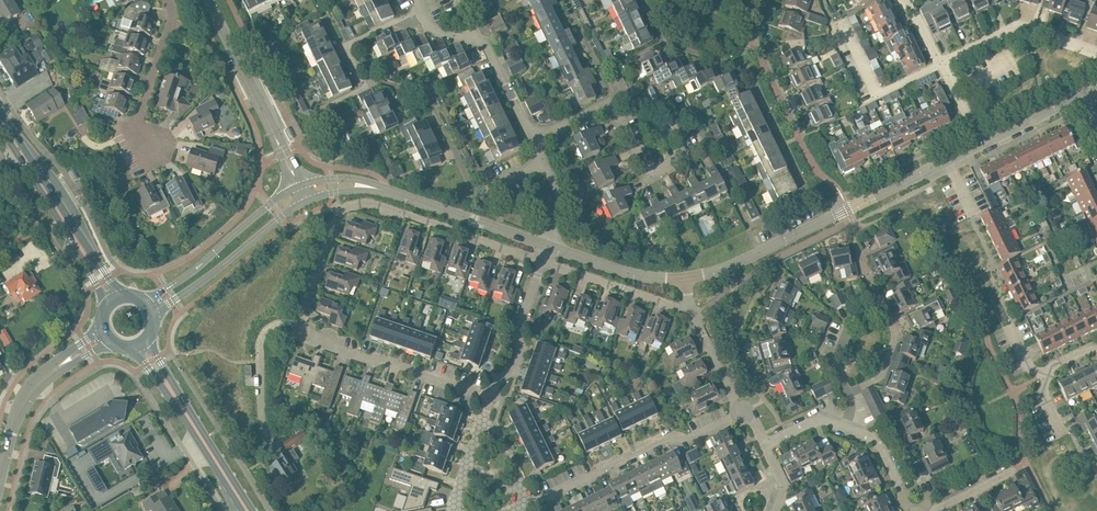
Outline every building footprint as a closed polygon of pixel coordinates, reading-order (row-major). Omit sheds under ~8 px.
[(18,18),(13,9),(15,8),(12,2),(15,0),(5,0),(0,3),(0,26),(2,24),(4,27),(18,18)] [(243,3),(253,21),(266,15),(259,0),(249,0),(243,3)] [(266,15),(280,8),(276,0),(259,0),(266,15)] [(294,2),(293,0),(276,0),(280,8),(294,2)] [(378,0),(356,0),(360,9),(378,0)] [(390,7),(387,0),(378,0),(360,9),(365,19),(390,7)] [(533,8),(550,0),(529,0),(533,8)] [(557,21),(551,9),(558,6),(555,0),(550,0),(533,8),(542,28),(557,21)] [(575,3),(579,11),(583,9),(579,0),(574,0),(575,3)] [(619,18),(639,8),(635,0),(630,0),(614,8),(619,18)] [(785,7),(795,11),(793,17),(804,20),(807,21),(809,14),(806,13),(810,0),(787,0),(785,7)] [(899,9),(897,4),(889,7),(886,0),(867,10),(873,21),(899,9)] [(947,17),(940,3),(939,0),(936,0),(931,4),(930,2),(920,10),(928,27),(934,24),(939,34),(952,27),(947,17)] [(949,4),(947,0),(940,3),(947,17),(953,14),(958,25),(971,18),(966,8),(962,0),(957,0),(949,4)] [(977,15),(990,9),(990,8),(986,0),(962,0),(966,8),(972,4),(977,15)] [(1051,0),(1047,11),(1061,15),(1066,0),(1051,0)] [(1064,7),(1070,9),(1066,22),(1080,26),(1087,5),(1089,0),(1067,0),(1064,7)] [(1094,8),(1096,2),(1090,0),(1089,0),(1084,14),(1090,16),(1086,28),(1096,32),(1096,9),(1094,8)] [(156,23),(146,20),(151,8),(150,5),(142,2),(126,10),(121,27),(151,37),(156,23)] [(331,9),(334,17),(339,15),(335,7),(331,9)] [(395,18),(390,7),(371,16),(365,19),(371,31),(377,27),(395,18)] [(639,8),(619,18),(624,29),(645,19),(639,8)] [(589,20),(584,10),(583,9),(579,11),(584,22),(589,20)] [(894,16),(901,13),(899,9),(873,21),(879,32),(897,23),(894,16)] [(782,13),(778,27),(784,29),(783,31),(788,33),(785,42),(804,41),(804,34),(803,34),(804,29),(801,28),(804,20),(793,17),(782,13)] [(849,18),(855,30),(861,27),(855,15),(849,18)] [(488,23),(491,29),(505,22),(501,16),(488,23)] [(622,39),(624,43),(650,30),(645,19),(624,29),(627,36),(622,39)] [(584,22),(589,33),(594,30),(589,20),(584,22)] [(542,28),(552,48),(573,38),(570,30),(563,33),(557,21),(542,28)] [(303,34),(308,44),(327,35),(321,24),(311,29),(308,22),(294,28),(298,36),(303,34)] [(509,30),(505,22),(491,29),(495,37),(509,30)] [(908,32),(906,27),(901,30),(897,23),(879,32),(884,44),(886,43),(890,41),(899,36),(908,32)] [(599,41),(596,34),(602,31),(601,27),(594,30),(589,33),(594,43),(599,41)] [(860,42),(866,38),(861,27),(855,30),(860,42)] [(32,28),(26,32),(29,37),(35,34),(32,28)] [(341,31),(345,39),(349,36),(346,29),(341,31)] [(655,41),(650,30),(624,43),(625,46),(631,43),(635,51),(654,42),(655,41)] [(890,41),(886,43),(891,54),(895,52),(914,43),(908,32),(899,36),(890,41)] [(44,46),(38,35),(30,39),(36,50),(44,46)] [(127,57),(129,51),(145,56),(149,42),(127,35),(124,42),(116,39),(112,52),(121,55),(127,57)] [(332,46),(327,35),(308,44),(303,47),(305,50),(310,48),(313,55),(332,46)] [(390,54),(396,51),(408,45),(405,39),(397,42),(395,38),(377,46),(383,57),(390,54)] [(561,68),(577,60),(571,48),(577,45),(573,38),(552,48),(561,68)] [(594,43),(600,54),(604,52),(599,41),(594,43)] [(783,57),(779,59),(786,72),(796,66),(806,62),(800,50),(805,47),(804,41),(785,42),(786,45),(784,46),(783,47),(782,48),(781,50),(781,52),(782,54),(783,57)] [(408,45),(396,51),(401,62),(407,59),(422,51),(419,45),(415,47),(413,42),(408,45)] [(895,52),(900,63),(919,54),(914,43),(895,52)] [(277,45),(272,47),(278,59),(283,56),(277,45)] [(313,69),(318,66),(337,57),(332,46),(313,55),(308,58),(313,69)] [(422,51),(407,59),(412,69),(431,59),(437,56),(433,48),(432,49),(430,46),(425,49),(422,51)] [(877,61),(877,59),(880,57),(875,48),(872,50),(866,53),(871,64),(877,61)] [(39,64),(44,61),(38,51),(27,58),(25,55),(21,58),(15,49),(0,58),(0,62),(7,73),(3,76),(7,80),(10,78),(17,89),(39,75),(35,71),(33,68),(39,64)] [(53,60),(48,50),(42,53),(47,63),(53,60)] [(431,59),(436,70),(443,66),(461,57),(458,52),(451,55),(448,51),(437,56),(431,59)] [(605,65),(610,63),(604,52),(600,54),(605,65)] [(919,54),(900,63),(906,75),(925,66),(919,54)] [(98,69),(115,75),(120,77),(122,71),(138,76),(142,62),(127,57),(121,55),(119,62),(110,59),(101,61),(98,69)] [(466,55),(461,57),(443,66),(448,77),(471,65),(466,55)] [(513,58),(506,61),(510,68),(523,62),(520,55),(513,58)] [(288,67),(283,56),(278,59),(283,70),(288,67)] [(653,56),(641,62),(643,66),(649,78),(654,75),(674,65),(671,58),(663,62),(661,58),(655,61),(653,56)] [(342,67),(337,57),(318,66),(324,76),(342,67)] [(799,73),(789,78),(795,91),(806,86),(806,85),(816,80),(820,78),(821,78),(812,59),(806,62),(796,66),(799,73)] [(845,66),(841,59),(834,62),(837,70),(845,66)] [(561,68),(571,88),(592,77),(589,70),(583,73),(577,60),(561,68)] [(883,72),(880,66),(877,61),(871,64),(876,75),(883,72)] [(527,69),(523,62),(510,68),(513,76),(527,69)] [(674,65),(654,75),(659,86),(672,79),(684,73),(678,63),(674,65)] [(376,75),(370,64),(366,66),(371,77),(376,75)] [(288,67),(283,70),(289,80),(293,78),(288,67)] [(348,79),(342,67),(324,76),(318,79),(321,86),(319,87),(322,91),(348,79)] [(684,73),(672,79),(677,90),(690,84),(709,75),(706,68),(699,72),(697,67),(684,73)] [(384,70),(389,81),(393,79),(389,68),(384,70)] [(467,86),(470,93),(489,84),(484,73),(477,77),(473,69),(458,76),(464,88),(467,86)] [(709,75),(690,84),(695,94),(715,85),(720,82),(715,72),(709,75)] [(411,84),(411,83),(408,77),(406,73),(402,75),(407,86),(411,84)] [(934,73),(916,82),(919,88),(938,79),(934,73)] [(98,91),(108,95),(113,96),(115,90),(131,96),(136,82),(120,77),(115,75),(112,82),(102,78),(98,91)] [(720,95),(737,87),(745,83),(742,76),(734,80),(732,76),(720,82),(715,85),(720,95)] [(192,107),(185,100),(181,98),(183,90),(188,92),(191,82),(179,78),(178,81),(168,77),(158,107),(168,111),(173,116),(176,113),(181,118),(192,107)] [(420,79),(425,90),(429,88),(424,77),(420,79)] [(596,85),(592,77),(571,88),(581,107),(595,100),(590,88),(596,85)] [(289,80),(294,91),(298,89),(293,78),(289,80)] [(805,110),(816,104),(825,100),(818,87),(823,85),(820,78),(816,80),(806,85),(806,86),(808,92),(798,97),(805,110)] [(322,91),(324,96),(331,92),(334,98),(353,89),(348,79),(322,91)] [(68,86),(71,92),(77,88),(74,82),(68,86)] [(432,89),(436,97),(440,94),(435,83),(430,86),(432,89)] [(640,94),(635,83),(631,85),(636,96),(640,94)] [(489,84),(470,93),(463,96),(469,107),(495,95),(489,84)] [(940,104),(929,110),(939,128),(950,123),(945,113),(952,109),(941,86),(934,90),(940,104)] [(649,90),(654,101),(658,98),(653,87),(649,90)] [(37,124),(57,111),(57,110),(65,106),(54,88),(46,93),(25,106),(37,124)] [(298,89),(294,91),(299,102),(304,100),(300,93),(298,89)] [(362,104),(365,102),(368,109),(362,112),(364,116),(363,116),(363,117),(389,104),(384,93),(376,97),(372,89),(358,96),(362,104)] [(727,94),(737,114),(756,104),(751,93),(742,98),(737,89),(727,94)] [(893,93),(883,98),(886,104),(897,99),(893,93)] [(440,94),(436,97),(441,107),(445,105),(440,94)] [(525,101),(529,108),(543,101),(539,94),(525,101)] [(129,102),(113,96),(108,95),(105,102),(96,98),(91,111),(106,116),(108,110),(124,116),(129,102)] [(495,95),(469,107),(474,118),(500,105),(495,95)] [(684,98),(690,109),(694,107),(689,96),(684,98)] [(702,103),(705,109),(719,102),(717,96),(702,103)] [(828,106),(832,104),(829,98),(825,100),(816,104),(819,110),(807,116),(814,129),(834,119),(828,106)] [(220,110),(216,101),(198,110),(201,116),(191,121),(198,135),(217,126),(211,114),(220,110)] [(546,109),(543,101),(529,108),(532,116),(546,109)] [(376,124),(395,115),(389,104),(363,117),(368,127),(376,124)] [(737,127),(761,115),(756,104),(737,114),(730,117),(735,127),(737,127)] [(345,126),(340,115),(344,113),(340,105),(331,109),(341,128),(345,126)] [(441,107),(446,118),(451,116),(445,105),(441,107)] [(474,118),(479,129),(505,116),(500,105),(474,118)] [(73,112),(77,125),(90,120),(85,108),(73,112)] [(919,110),(916,111),(929,137),(931,136),(931,135),(933,134),(932,132),(939,128),(929,110),(923,113),(922,111),(919,110)] [(922,137),(923,139),(925,138),(926,139),(929,137),(916,111),(913,113),(912,116),(913,118),(907,120),(916,139),(922,137)] [(903,112),(892,118),(907,148),(909,147),(908,146),(911,145),(910,143),(916,139),(907,120),(903,112)] [(539,117),(543,123),(550,120),(546,113),(539,117)] [(381,135),(400,126),(395,115),(376,124),(381,135)] [(702,117),(707,128),(712,126),(707,115),(702,117)] [(743,137),(747,135),(766,126),(761,115),(737,127),(743,137)] [(446,118),(452,129),(456,127),(451,116),(446,118)] [(479,129),(484,140),(510,127),(505,116),(479,129)] [(427,122),(420,126),(416,118),(404,124),(413,142),(432,133),(427,122)] [(892,118),(881,123),(883,128),(892,147),(891,147),(893,151),(899,148),(900,150),(903,149),(903,150),(906,149),(907,148),(892,118)] [(341,128),(346,139),(350,136),(345,126),(341,128)] [(707,128),(713,139),(717,136),(712,126),(707,128)] [(743,137),(745,142),(750,140),(752,146),(771,136),(766,126),(747,135),(743,137)] [(857,132),(860,139),(869,158),(875,155),(876,157),(879,156),(879,157),(883,156),(872,133),(868,126),(857,132)] [(460,134),(456,127),(452,129),(455,137),(457,140),(461,137),(460,134)] [(484,140),(489,150),(515,137),(510,127),(484,140)] [(575,139),(585,160),(601,152),(594,139),(604,135),(601,127),(575,139)] [(883,128),(872,133),(883,156),(885,155),(884,153),(887,152),(886,150),(891,147),(892,147),(883,128)] [(1065,128),(1054,133),(1063,152),(1074,146),(1075,146),(1078,150),(1084,147),(1078,135),(1071,139),(1065,128)] [(413,142),(418,153),(437,144),(432,133),(413,142)] [(1054,133),(1044,138),(1053,157),(1063,152),(1054,133)] [(713,139),(718,149),(728,145),(722,134),(717,136),(713,139)] [(356,147),(350,136),(346,139),(351,149),(356,147)] [(752,146),(758,157),(777,148),(771,136),(752,146)] [(457,140),(462,150),(466,148),(461,137),(457,140)] [(515,137),(489,150),(495,161),(521,148),(515,137)] [(1053,157),(1044,138),(1033,144),(1042,162),(1053,157)] [(834,143),(828,146),(841,172),(842,171),(844,175),(855,169),(854,168),(856,167),(857,168),(861,166),(849,144),(846,139),(835,144),(834,143)] [(860,139),(849,144),(861,166),(862,166),(861,164),(864,163),(863,161),(869,158),(860,139)] [(442,163),(439,156),(442,155),(437,144),(418,153),(422,160),(419,161),(424,172),(442,163)] [(1042,162),(1033,144),(1022,149),(1031,167),(1042,162)] [(379,147),(384,157),(388,155),(383,145),(379,147)] [(733,155),(728,145),(718,149),(723,160),(730,157),(733,155)] [(212,147),(210,154),(195,149),(189,167),(215,176),(221,158),(224,159),(227,152),(212,147)] [(238,147),(236,154),(246,157),(248,150),(238,147)] [(466,148),(462,150),(467,161),(471,159),(466,148)] [(758,170),(763,168),(782,158),(777,148),(758,157),(761,163),(756,166),(758,170)] [(1022,149),(1012,154),(1021,173),(1031,167),(1022,149)] [(1001,159),(1010,178),(1021,173),(1012,154),(1001,159)] [(384,157),(389,167),(393,165),(388,155),(384,157)] [(607,185),(615,182),(609,169),(618,164),(615,157),(590,169),(599,189),(601,188),(607,185)] [(730,157),(723,160),(728,171),(733,169),(731,165),(734,164),(730,157)] [(475,158),(472,159),(471,159),(467,161),(472,172),(480,168),(475,158)] [(763,168),(758,170),(762,180),(768,178),(787,168),(782,158),(763,168)] [(990,164),(999,183),(1010,178),(1001,159),(990,164)] [(999,183),(990,164),(979,170),(988,188),(999,183)] [(1075,164),(1070,166),(1073,172),(1078,170),(1075,164)] [(393,165),(389,167),(394,178),(395,178),(399,176),(393,165)] [(570,173),(567,167),(560,171),(563,176),(570,173)] [(712,181),(700,187),(708,202),(728,193),(715,167),(707,171),(712,181)] [(768,178),(773,188),(792,179),(787,168),(768,178)] [(738,180),(733,169),(728,171),(734,182),(738,180)] [(1066,181),(1071,192),(1072,192),(1090,183),(1085,172),(1066,181)] [(1054,174),(1049,176),(1052,183),(1057,180),(1054,174)] [(708,202),(700,187),(695,177),(688,181),(692,190),(680,196),(688,212),(708,202)] [(745,177),(738,180),(734,182),(738,192),(743,190),(749,187),(745,177)] [(786,203),(783,198),(798,191),(792,179),(773,188),(767,191),(776,209),(786,203)] [(193,186),(188,189),(184,181),(169,188),(183,216),(203,206),(193,186)] [(1032,182),(1027,185),(1030,191),(1035,189),(1032,182)] [(1072,192),(1077,203),(1095,194),(1090,183),(1072,192)] [(151,218),(171,208),(161,186),(154,189),(153,187),(136,195),(141,205),(142,204),(146,212),(147,211),(151,218)] [(604,199),(614,218),(629,211),(623,198),(633,193),(629,186),(604,199)] [(688,212),(680,196),(676,186),(668,190),(673,200),(661,206),(668,221),(688,212)] [(990,189),(983,193),(992,210),(999,207),(990,189)] [(748,201),(743,190),(738,192),(744,203),(748,201)] [(532,197),(538,209),(545,206),(539,193),(532,197)] [(1077,203),(1082,213),(1096,206),(1096,197),(1095,194),(1077,203)] [(656,196),(649,200),(653,209),(641,215),(643,220),(635,224),(640,233),(648,229),(649,231),(668,221),(661,206),(656,196)] [(1096,219),(1096,206),(1082,213),(1087,224),(1096,219)] [(220,207),(214,213),(221,220),(227,214),(220,207)] [(749,214),(752,220),(760,217),(757,209),(749,213),(749,214)] [(980,219),(986,230),(1004,221),(999,210),(980,219)] [(1096,232),(1096,219),(1087,224),(1092,235),(1096,232)] [(1004,221),(986,230),(991,240),(1009,231),(1004,221)] [(375,238),(379,227),(365,222),(363,229),(349,224),(344,237),(367,245),(370,236),(375,238)] [(874,237),(880,248),(896,241),(891,229),(874,237)] [(407,231),(400,254),(409,257),(407,262),(417,265),(422,252),(416,250),(421,236),(407,231)] [(1009,231),(991,240),(996,251),(1014,242),(1009,231)] [(136,234),(134,243),(144,246),(146,240),(144,239),(145,237),(136,234)] [(424,263),(433,266),(431,271),(442,274),(444,267),(446,261),(447,259),(441,257),(445,244),(432,240),(424,263)] [(1002,262),(1020,253),(1014,242),(996,251),(1002,262)] [(898,265),(893,254),(898,251),(895,244),(888,247),(889,248),(869,257),(876,271),(882,268),(886,277),(895,273),(900,282),(911,277),(904,263),(898,265)] [(456,278),(456,277),(467,280),(472,266),(466,264),(470,249),(461,246),(460,249),(456,248),(451,263),(446,261),(444,267),(448,268),(446,274),(447,276),(456,278)] [(830,248),(835,270),(845,268),(847,279),(858,277),(855,260),(851,261),(849,250),(840,252),(839,246),(830,248)] [(366,263),(370,252),(356,248),(354,254),(340,249),(336,263),(358,271),(361,261),(366,263)] [(805,257),(808,262),(799,266),(801,271),(794,275),(804,286),(809,284),(808,280),(823,273),(820,267),(825,264),(820,250),(805,257)] [(1017,260),(998,269),(1004,280),(1022,271),(1017,260)] [(490,294),(491,291),(494,280),(488,278),(492,266),(479,261),(472,282),(481,285),(479,290),(490,294)] [(935,269),(939,277),(945,274),(941,266),(935,269)] [(499,281),(494,280),(491,291),(495,293),(505,296),(503,301),(513,304),(518,290),(512,288),(517,274),(503,270),(499,281)] [(14,301),(19,302),(21,305),(41,293),(35,284),(37,283),(30,271),(24,275),(4,287),(9,295),(11,294),(14,301)] [(1004,280),(1009,292),(1028,282),(1022,271),(1004,280)] [(358,288),(361,278),(347,273),(345,279),(332,274),(327,288),(350,296),(353,287),(358,288)] [(1050,280),(1052,284),(1056,282),(1060,280),(1059,276),(1050,280)] [(401,277),(399,283),(397,290),(404,292),(408,279),(401,277)] [(793,277),(789,287),(783,284),(779,293),(774,291),(770,299),(790,308),(797,291),(800,293),(803,286),(793,277)] [(921,304),(912,286),(910,281),(897,288),(900,294),(888,300),(896,316),(921,304)] [(1028,282),(1009,292),(1015,303),(1033,294),(1028,282)] [(387,297),(390,290),(383,288),(380,295),(387,297)] [(545,299),(540,313),(551,317),(553,312),(562,315),(569,292),(556,288),(552,302),(545,299)] [(957,299),(952,290),(945,293),(950,302),(957,299)] [(843,292),(836,295),(841,307),(848,304),(843,292)] [(1023,313),(1039,305),(1033,294),(1015,303),(1020,314),(1023,313)] [(836,310),(841,307),(836,295),(830,298),(836,310)] [(587,324),(592,325),(594,319),(589,317),(594,301),(581,296),(576,310),(570,308),(565,322),(576,325),(578,321),(587,324)] [(936,325),(931,316),(944,310),(938,299),(905,315),(912,329),(918,326),(920,330),(926,327),(927,330),(936,325)] [(348,318),(343,316),(346,307),(323,300),(318,313),(332,318),(330,324),(344,329),(348,318)] [(597,311),(594,319),(592,325),(602,329),(601,333),(610,336),(615,334),(616,329),(617,329),(620,319),(616,318),(621,304),(607,300),(603,313),(597,311)] [(769,301),(765,309),(771,311),(767,320),(773,322),(771,327),(774,338),(787,334),(785,328),(786,327),(789,328),(796,313),(769,301)] [(436,307),(433,314),(440,317),(443,310),(436,307)] [(627,338),(636,341),(638,335),(646,313),(632,308),(628,322),(622,320),(617,334),(627,337),(627,338)] [(1091,309),(1080,315),(1089,333),(1096,329),(1096,321),(1091,309)] [(382,310),(378,321),(372,338),(384,343),(390,324),(383,322),(387,312),(382,310)] [(450,310),(448,318),(456,320),(458,313),(450,310)] [(818,313),(815,320),(827,326),(830,318),(818,313)] [(402,329),(395,326),(399,316),(393,315),(390,324),(384,343),(396,347),(402,329)] [(465,321),(474,324),(475,318),(467,315),(465,321)] [(1080,315),(1068,320),(1077,339),(1089,333),(1080,315)] [(652,346),(654,341),(663,344),(671,321),(657,317),(656,320),(649,317),(645,328),(640,342),(641,343),(638,350),(645,352),(648,344),(652,346)] [(413,333),(407,330),(410,320),(405,319),(402,329),(396,347),(407,351),(413,333)] [(813,326),(818,329),(816,334),(823,337),(825,331),(827,326),(815,320),(813,326)] [(1068,320),(1057,326),(1066,344),(1077,339),(1068,320)] [(425,337),(419,334),(422,324),(417,322),(413,333),(407,351),(419,355),(425,337)] [(472,333),(462,330),(460,335),(470,338),(488,345),(492,332),(474,326),(472,333)] [(1057,326),(1046,331),(1055,350),(1066,344),(1057,326)] [(432,359),(438,341),(431,338),(434,328),(429,327),(425,337),(419,355),(432,359)] [(1055,350),(1046,331),(1034,337),(1043,355),(1055,350)] [(893,360),(893,361),(907,366),(908,365),(910,358),(916,360),(921,344),(927,346),(931,333),(918,332),(915,340),(907,337),(904,346),(898,345),(893,360)] [(761,343),(756,344),(761,361),(767,360),(769,367),(771,374),(793,368),(786,345),(790,344),(788,336),(774,340),(761,344),(761,343)] [(670,347),(675,355),(670,358),(675,368),(699,356),(696,349),(698,348),(694,340),(692,341),(690,337),(670,347)] [(468,345),(458,342),(456,347),(466,350),(484,357),(488,345),(470,338),(468,345)] [(963,340),(956,344),(954,352),(962,356),(967,342),(963,340)] [(535,356),(553,363),(555,356),(565,360),(567,354),(565,354),(567,350),(558,347),(556,351),(539,345),(535,356)] [(480,368),(484,357),(466,350),(464,357),(454,353),(452,359),(462,362),(480,368)] [(441,360),(443,354),(437,352),(435,358),(441,360)] [(807,355),(810,361),(817,358),(814,352),(807,355)] [(307,398),(312,385),(318,367),(321,358),(314,356),(312,362),(296,357),(290,374),(302,379),(297,395),(307,398)] [(563,366),(553,363),(535,356),(531,368),(549,375),(551,368),(561,372),(563,366)] [(673,385),(677,394),(686,390),(686,391),(700,385),(697,379),(708,373),(701,361),(682,370),(686,379),(673,385)] [(886,380),(883,388),(896,393),(895,395),(893,401),(905,405),(908,393),(905,392),(910,378),(904,376),(907,368),(907,366),(893,361),(892,362),(892,363),(889,372),(892,373),(894,374),(891,382),(889,381),(886,380)] [(318,367),(312,385),(325,389),(319,405),(330,408),(343,368),(337,366),(334,373),(318,367)] [(937,377),(942,378),(949,381),(953,370),(940,366),(936,376),(937,377)] [(545,386),(547,380),(557,383),(559,378),(549,375),(531,368),(527,380),(545,386)] [(1079,371),(1090,391),(1096,388),(1096,379),(1092,369),(1086,372),(1084,368),(1079,371)] [(770,381),(770,382),(770,383),(770,384),(770,385),(771,385),(771,386),(772,386),(773,386),(774,386),(775,386),(781,383),(785,392),(780,394),(789,413),(792,411),(793,412),(803,407),(800,402),(799,403),(796,396),(804,392),(797,379),(800,377),(796,369),(782,375),(782,374),(772,379),(771,379),(770,380),(770,381)] [(1078,397),(1090,391),(1079,371),(1074,373),(1076,377),(1070,380),(1078,397)] [(348,414),(359,418),(364,402),(363,402),(369,385),(370,385),(372,378),(365,376),(363,382),(347,377),(340,395),(353,399),(348,414)] [(942,379),(935,376),(933,383),(939,386),(942,379)] [(811,387),(817,400),(834,392),(828,379),(811,387)] [(1067,403),(1078,397),(1070,380),(1064,383),(1062,379),(1057,382),(1067,403)] [(527,380),(522,392),(541,399),(543,392),(552,395),(554,390),(545,386),(527,380)] [(364,402),(365,403),(376,407),(371,422),(377,424),(382,425),(386,410),(386,409),(392,393),(393,393),(395,386),(388,384),(386,390),(370,385),(369,385),(363,402),(364,402)] [(695,416),(709,409),(706,403),(719,397),(713,384),(691,395),(695,404),(690,406),(695,416)] [(579,385),(576,393),(582,395),(585,388),(579,385)] [(862,392),(864,398),(877,392),(874,386),(862,392)] [(653,390),(656,397),(662,394),(659,387),(653,390)] [(394,430),(405,433),(418,394),(411,391),(409,398),(393,393),(392,393),(386,409),(386,410),(399,414),(394,430)] [(638,404),(647,422),(658,416),(650,398),(643,402),(639,392),(634,395),(638,404)] [(877,392),(864,398),(867,404),(880,397),(877,392)] [(522,394),(519,402),(527,404),(529,397),(522,394)] [(285,399),(277,397),(275,405),(282,407),(285,399)] [(883,403),(880,397),(867,404),(870,409),(883,403)] [(627,410),(635,427),(647,422),(638,404),(632,407),(628,398),(622,400),(627,410)] [(443,416),(440,423),(458,429),(462,430),(464,424),(460,423),(463,416),(446,411),(448,405),(435,400),(430,412),(443,416)] [(84,446),(93,441),(124,423),(129,406),(112,402),(104,407),(101,416),(97,415),(86,422),(86,421),(85,422),(81,421),(72,425),(71,431),(79,445),(84,446)] [(527,407),(510,416),(515,427),(533,418),(530,412),(539,408),(537,403),(527,407)] [(616,415),(624,433),(635,427),(627,410),(621,413),(616,403),(611,406),(616,415)] [(886,409),(883,403),(870,409),(873,415),(886,409)] [(913,407),(893,417),(900,431),(905,429),(909,437),(904,440),(907,446),(919,440),(916,434),(924,430),(913,407)] [(888,414),(886,409),(873,415),(875,421),(887,415),(887,414),(888,414)] [(334,412),(328,410),(325,417),(326,417),(325,420),(330,422),(331,419),(332,420),(334,412)] [(1085,418),(1092,415),(1093,419),(1094,419),(1090,411),(1083,414),(1085,418)] [(542,414),(533,418),(515,427),(521,438),(538,430),(535,423),(545,419),(542,414)] [(602,426),(610,443),(622,437),(614,420),(607,423),(602,414),(597,416),(602,426)] [(1085,432),(1087,431),(1090,437),(1096,434),(1096,420),(1095,421),(1094,419),(1093,419),(1092,415),(1085,418),(1079,421),(1085,432)] [(955,419),(958,425),(964,422),(960,416),(955,419)] [(669,427),(676,424),(673,418),(667,421),(669,427)] [(591,431),(599,449),(610,443),(602,426),(596,429),(591,419),(586,422),(591,431)] [(456,436),(458,429),(440,423),(440,424),(428,420),(426,425),(438,429),(436,436),(458,443),(460,437),(456,436)] [(961,431),(967,428),(964,422),(958,425),(961,431)] [(550,430),(550,429),(548,425),(538,430),(521,438),(526,449),(544,441),(541,435),(550,430)] [(579,437),(588,454),(599,449),(591,431),(584,434),(580,425),(575,427),(580,437),(579,437)] [(734,443),(738,441),(736,436),(732,438),(729,431),(711,440),(714,448),(711,449),(713,453),(716,451),(734,443)] [(109,439),(89,451),(98,465),(110,458),(116,454),(126,470),(132,466),(136,467),(138,463),(144,459),(137,448),(139,447),(130,432),(124,436),(125,437),(122,439),(119,433),(109,439)] [(296,446),(297,447),(308,441),(303,432),(282,444),(286,451),(296,446)] [(434,442),(436,436),(425,432),(421,444),(432,448),(429,455),(447,461),(451,463),(453,457),(449,456),(452,448),(434,442)] [(939,443),(944,441),(940,433),(927,440),(930,446),(924,449),(928,457),(923,460),(930,474),(950,464),(939,443)] [(553,436),(544,441),(526,449),(532,461),(549,452),(546,446),(556,441),(553,436)] [(813,441),(802,446),(811,466),(822,461),(825,466),(838,460),(831,445),(818,451),(813,441)] [(734,443),(716,451),(721,462),(739,454),(739,453),(743,451),(741,446),(737,448),(734,443)] [(69,457),(80,452),(78,446),(67,451),(69,457)] [(792,483),(804,477),(801,471),(811,466),(802,446),(791,452),(796,462),(784,468),(792,483)] [(537,472),(555,464),(552,457),(561,452),(559,447),(549,452),(532,461),(537,472)] [(686,454),(690,464),(695,462),(702,458),(697,448),(686,454)] [(299,482),(294,475),(298,472),(292,464),(299,459),(294,450),(288,454),(287,453),(276,461),(279,465),(272,469),(273,470),(271,471),(270,473),(270,475),(272,477),(274,477),(276,476),(283,487),(290,483),(292,486),(299,482)] [(427,468),(443,474),(447,475),(449,470),(445,468),(447,461),(429,455),(418,451),(416,456),(427,460),(425,467),(413,463),(411,471),(424,475),(427,468)] [(679,477),(691,471),(683,456),(677,458),(675,453),(663,459),(672,477),(677,474),(679,477)] [(739,454),(721,462),(726,473),(744,464),(739,454)] [(849,468),(854,478),(873,468),(868,457),(857,462),(855,456),(840,464),(843,470),(849,468)] [(44,466),(37,464),(30,493),(48,498),(53,477),(57,479),(60,465),(58,460),(46,457),(44,466)] [(652,464),(661,482),(672,477),(663,459),(652,464)] [(698,469),(695,462),(690,464),(694,472),(695,475),(700,473),(698,469)] [(922,463),(911,469),(916,481),(928,475),(922,463)] [(642,469),(650,487),(654,494),(664,489),(661,482),(652,464),(642,469)] [(731,484),(750,475),(744,464),(726,473),(731,484)] [(411,487),(403,510),(406,510),(424,507),(430,489),(437,491),(439,484),(393,468),(390,479),(391,480),(411,487)] [(853,491),(854,493),(856,498),(871,490),(868,484),(879,479),(873,468),(854,478),(859,489),(853,491)] [(643,499),(654,494),(650,487),(642,469),(631,474),(640,492),(643,499)] [(328,470),(324,473),(323,477),(326,481),(330,482),(334,480),(335,475),(332,471),(328,470)] [(704,471),(700,473),(695,475),(701,485),(705,483),(709,481),(704,471)] [(736,493),(737,495),(755,486),(752,479),(756,477),(754,473),(750,475),(731,484),(725,487),(730,496),(736,493)] [(620,480),(629,498),(630,497),(640,492),(631,474),(620,480)] [(620,507),(623,510),(634,506),(630,497),(629,498),(620,480),(610,485),(612,489),(620,507)] [(94,488),(97,493),(103,494),(108,491),(103,482),(94,488)] [(709,491),(705,483),(701,485),(704,493),(709,491)] [(620,507),(612,489),(606,492),(602,484),(597,487),(609,510),(612,510),(620,507)] [(1015,486),(1015,485),(1004,491),(1013,510),(1024,505),(1027,510),(1033,508),(1039,506),(1032,490),(1020,496),(1015,486)] [(597,487),(594,489),(597,496),(591,499),(596,510),(609,510),(597,487)] [(789,508),(791,510),(812,510),(815,510),(820,507),(812,489),(797,497),(800,503),(789,508)] [(1013,510),(1004,491),(993,496),(998,507),(992,510),(993,510),(1013,510)] [(831,502),(837,499),(834,493),(828,496),(831,502)] [(576,497),(583,510),(596,510),(591,499),(585,502),(581,495),(576,497)] [(845,495),(837,499),(839,504),(841,507),(849,503),(845,495)] [(870,510),(884,510),(892,507),(887,496),(876,501),(873,495),(858,502),(862,509),(867,506),(870,510)] [(161,504),(157,496),(144,504),(149,510),(150,510),(153,509),(154,510),(178,510),(170,499),(161,504)] [(692,496),(685,500),(690,510),(696,510),(699,509),(692,496)] [(570,510),(583,510),(576,497),(572,499),(576,506),(569,510),(570,510)] [(837,499),(831,502),(834,507),(839,504),(837,499)] [(704,510),(705,510),(732,510),(727,500),(719,504),(711,507),(704,510)]
